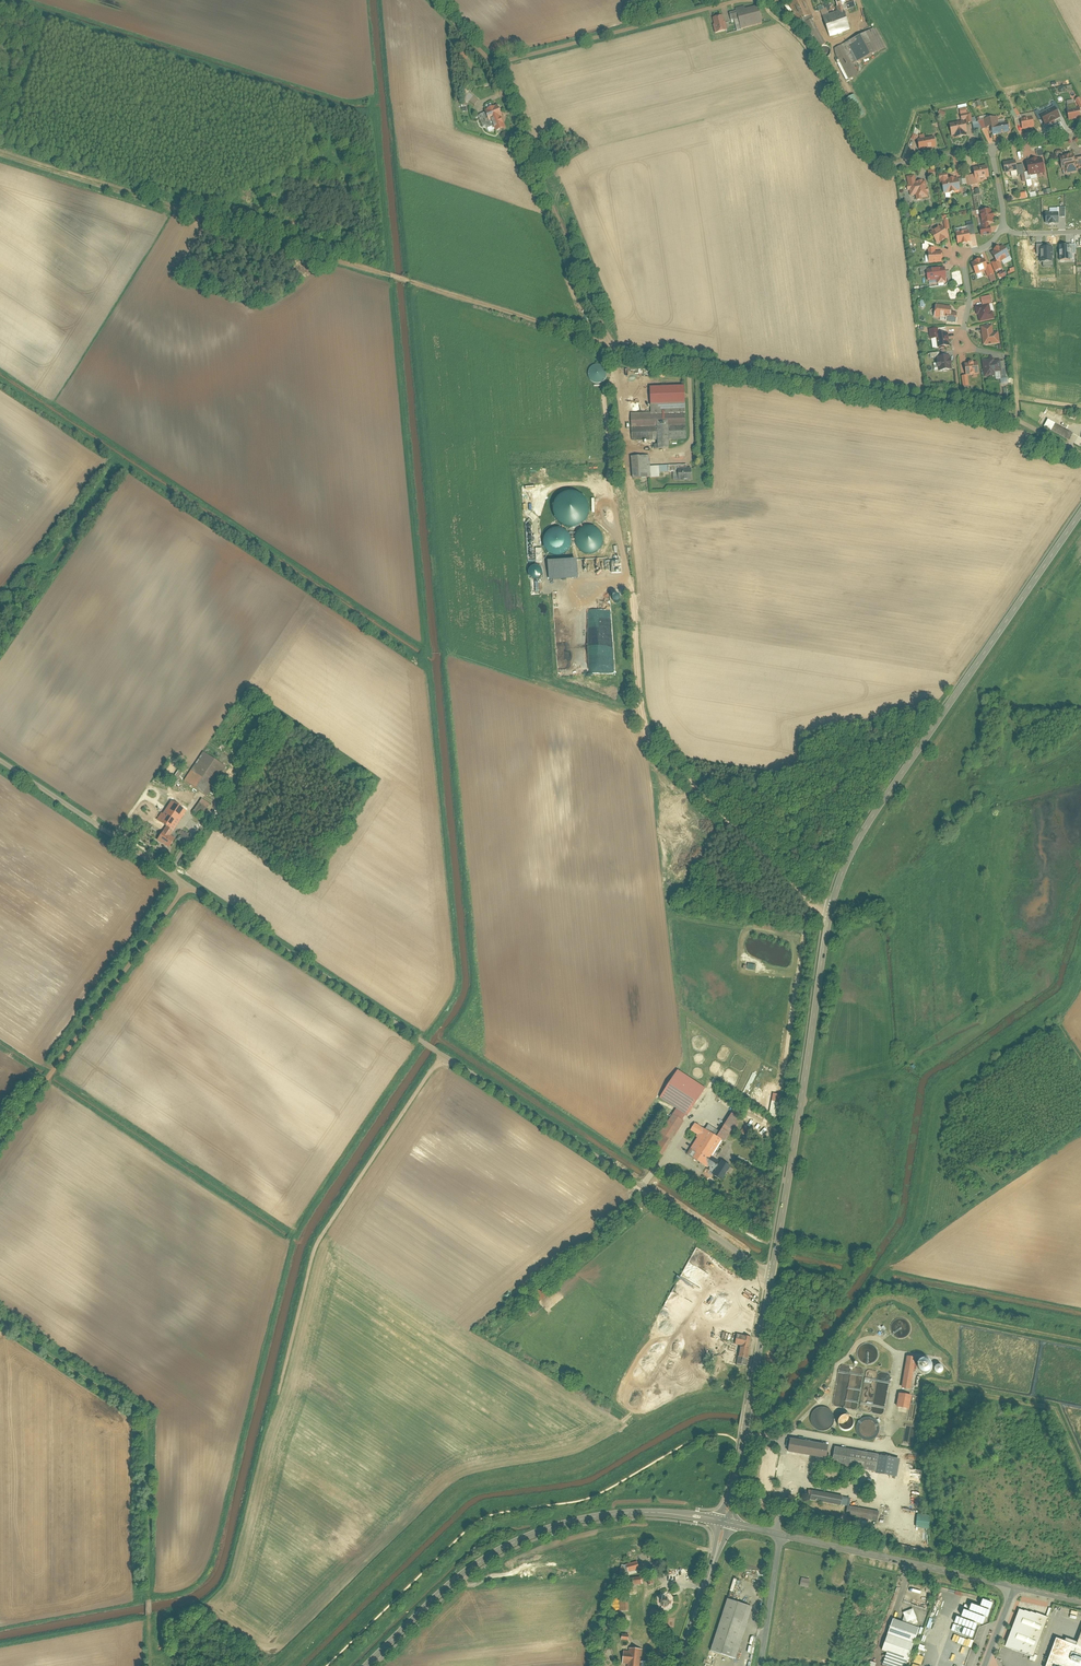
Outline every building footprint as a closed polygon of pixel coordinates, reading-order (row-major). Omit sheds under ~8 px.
[(806,0),(798,0),(790,4),(798,21),(813,14),(806,0)] [(848,9),(857,6),(855,1),(847,3),(846,4),(848,9)] [(747,9),(738,11),(740,19),(743,29),(763,24),(758,6),(747,9)] [(830,14),(824,16),(831,37),(852,30),(845,9),(840,11),(830,14)] [(733,21),(740,19),(738,11),(731,13),(733,21)] [(724,16),(712,19),(716,33),(727,30),(724,16)] [(826,44),(812,20),(804,25),(818,49),(826,44)] [(876,28),(844,45),(854,65),(886,48),(876,28)] [(834,50),(849,79),(859,74),(854,65),(844,45),(834,50)] [(474,106),(478,100),(465,90),(461,95),(464,97),(462,100),(464,102),(461,106),(464,108),(469,102),(474,106)] [(1006,98),(1003,100),(1012,119),(1019,115),(1016,109),(1013,111),(1006,98)] [(1070,121),(1080,119),(1080,113),(1080,108),(1077,108),(1076,104),(1068,106),(1070,121)] [(966,105),(952,108),(954,118),(962,116),(963,121),(967,121),(968,124),(974,123),(972,113),(970,113),(969,109),(967,109),(966,105)] [(505,128),(497,106),(484,111),(488,122),(490,122),(493,129),(494,128),(495,132),(505,128)] [(1059,118),(1055,108),(1039,115),(1043,125),(1059,118)] [(1021,115),(1024,130),(1036,128),(1035,123),(1038,122),(1036,112),(1021,115)] [(998,118),(979,122),(983,129),(992,127),(994,136),(1002,134),(1011,132),(1009,124),(1000,125),(998,118)] [(950,124),(952,137),(955,136),(956,139),(968,136),(968,134),(969,133),(968,124),(967,121),(963,121),(950,124)] [(919,140),(921,151),(938,147),(935,136),(926,138),(925,134),(920,135),(921,139),(919,140)] [(1043,149),(1036,151),(1037,158),(1044,156),(1043,149)] [(1061,158),(1064,171),(1066,170),(1066,174),(1079,171),(1078,170),(1080,170),(1080,157),(1074,159),(1073,154),(1070,154),(1071,156),(1061,158)] [(1043,159),(1027,162),(1030,176),(1046,173),(1043,159)] [(1017,161),(1005,163),(1007,173),(1018,171),(1019,176),(1026,174),(1024,165),(1018,166),(1017,161)] [(970,176),(972,185),(978,184),(977,181),(992,178),(989,165),(975,168),(976,175),(970,176)] [(948,174),(939,175),(941,185),(943,184),(945,194),(961,192),(959,178),(949,179),(948,174)] [(916,175),(908,177),(909,185),(908,185),(910,191),(911,191),(912,196),(917,195),(918,201),(924,200),(924,198),(930,197),(929,193),(930,193),(929,185),(927,185),(926,180),(917,182),(916,175)] [(981,228),(982,236),(993,235),(991,224),(995,223),(994,219),(995,218),(994,212),(993,212),(992,210),(981,212),(983,227),(981,228)] [(1058,212),(1044,212),(1044,225),(1059,225),(1058,212)] [(1038,216),(1020,217),(1020,227),(1038,226),(1038,216)] [(940,225),(932,230),(933,232),(931,233),(939,245),(950,237),(943,225),(941,227),(940,225)] [(957,232),(959,244),(972,242),(970,230),(957,232)] [(1034,245),(1020,245),(1020,261),(1033,261),(1034,245)] [(1075,246),(1064,246),(1064,260),(1075,260),(1075,246)] [(996,251),(993,253),(997,260),(992,262),(997,272),(1003,268),(1000,262),(1011,256),(1006,247),(1003,248),(1002,247),(996,250),(996,251)] [(1056,248),(1045,248),(1045,263),(1057,263),(1056,248)] [(929,249),(929,264),(943,263),(943,252),(936,252),(936,249),(929,249)] [(985,258),(972,263),(977,275),(987,272),(989,277),(995,274),(992,265),(988,266),(985,258)] [(946,267),(927,270),(929,282),(938,280),(939,284),(947,283),(947,279),(948,279),(946,267)] [(996,275),(999,280),(1006,276),(1003,271),(996,275)] [(979,316),(981,323),(995,320),(994,312),(995,312),(992,296),(982,298),(983,306),(977,307),(978,316),(979,316)] [(937,304),(935,318),(947,319),(947,321),(957,323),(958,313),(953,312),(953,307),(937,304)] [(982,327),(984,346),(1001,344),(999,332),(995,332),(994,325),(982,327)] [(947,328),(930,330),(931,340),(933,340),(934,349),(950,347),(947,328)] [(938,358),(940,372),(954,370),(952,356),(938,358)] [(983,360),(985,378),(997,376),(997,380),(1003,379),(1004,386),(1009,385),(1005,359),(995,361),(995,359),(983,360)] [(600,364),(597,362),(594,361),(590,361),(588,362),(586,364),(584,366),(583,369),(583,373),(585,376),(586,377),(589,379),(593,380),(597,379),(599,377),(601,374),(602,371),(602,368),(600,364)] [(966,364),(967,376),(969,375),(980,374),(978,362),(966,364)] [(967,376),(962,376),(965,391),(971,390),(969,375),(967,376)] [(686,385),(652,387),(652,413),(632,414),(633,440),(659,439),(659,447),(671,447),(671,439),(688,437),(686,385)] [(1043,428),(1051,431),(1054,424),(1047,420),(1043,428)] [(1074,434),(1056,425),(1053,433),(1070,442),(1074,434)] [(644,453),(625,455),(627,477),(655,474),(655,468),(645,469),(644,453)] [(681,463),(663,463),(663,471),(673,471),(673,477),(687,477),(686,467),(681,467),(681,463)] [(556,499),(553,504),(552,510),(553,516),(555,521),(559,525),(564,528),(570,529),(576,528),(581,525),(585,520),(588,515),(588,509),(586,503),(583,498),(578,495),(572,493),(566,493),(561,495),(556,499)] [(577,533),(575,537),(574,541),(575,546),(577,550),(580,553),(584,555),(589,556),(593,555),(598,552),(601,549),(603,544),(603,539),(601,535),(598,531),(594,528),(589,527),(584,528),(580,530),(577,533)] [(545,535),(543,539),(542,543),(543,548),(545,552),(548,555),(552,557),(557,557),(561,557),(566,554),(569,550),(571,546),(571,541),(569,536),(566,533),(562,530),(557,529),(552,530),(548,532),(545,535)] [(575,560),(547,562),(549,581),(577,578),(575,560)] [(609,574),(622,573),(621,561),(609,562),(609,574)] [(541,575),(541,573),(540,571),(539,569),(537,568),(534,567),(532,568),(530,569),(529,571),(528,573),(528,575),(529,577),(530,579),(532,580),(534,580),(536,580),(537,580),(539,579),(540,577),(541,575)] [(612,638),(611,626),(596,627),(597,633),(595,634),(595,631),(594,631),(595,634),(591,635),(591,631),(589,631),(589,635),(586,635),(586,640),(592,640),(592,637),(596,636),(596,638),(601,637),(601,638),(612,638)] [(227,768),(203,753),(184,782),(207,797),(227,768)] [(210,805),(202,800),(192,813),(197,816),(199,813),(202,816),(210,805)] [(187,812),(171,802),(163,815),(162,814),(157,822),(166,827),(174,832),(187,812)] [(174,832),(166,827),(157,842),(169,849),(175,839),(171,837),(174,832)] [(705,1087),(677,1069),(659,1097),(676,1108),(685,1114),(687,1115),(705,1087)] [(685,1114),(676,1108),(659,1133),(662,1134),(653,1147),(662,1153),(684,1121),(682,1119),(685,1114)] [(722,1139),(694,1122),(689,1130),(695,1134),(694,1136),(697,1137),(686,1154),(711,1169),(709,1172),(721,1180),(730,1165),(721,1159),(720,1161),(711,1156),(722,1139)] [(533,1294),(540,1301),(547,1293),(541,1287),(533,1294)] [(701,1339),(705,1329),(701,1327),(696,1337),(701,1339)] [(752,1337),(737,1333),(734,1344),(740,1345),(736,1363),(747,1365),(750,1346),(752,1337)] [(916,1357),(906,1355),(901,1387),(910,1389),(916,1357)] [(934,1373),(941,1373),(941,1365),(933,1366),(934,1373)] [(912,1394),(899,1392),(896,1406),(909,1408),(912,1394)] [(906,1426),(904,1442),(913,1443),(915,1427),(906,1426)] [(787,1450),(825,1456),(827,1444),(789,1437),(787,1450)] [(835,1446),(832,1462),(875,1469),(878,1454),(878,1453),(835,1446)] [(900,1458),(878,1454),(875,1469),(875,1472),(897,1477),(900,1458)] [(842,1494),(811,1489),(809,1497),(840,1503),(842,1494)] [(846,1513),(877,1518),(878,1510),(847,1504),(846,1513)] [(930,1515),(917,1513),(915,1527),(928,1529),(930,1515)] [(858,1522),(857,1522),(858,1519),(846,1517),(844,1526),(853,1528),(852,1530),(856,1531),(858,1522)] [(929,1552),(900,1544),(898,1550),(928,1557),(929,1552)] [(639,1569),(637,1561),(626,1564),(628,1572),(639,1569)] [(642,1584),(641,1576),(627,1578),(628,1586),(642,1584)] [(810,1579),(801,1577),(799,1586),(808,1588),(810,1579)] [(666,1607),(668,1606),(669,1605),(669,1603),(669,1602),(669,1600),(668,1599),(667,1598),(666,1597),(664,1597),(662,1598),(661,1598),(661,1599),(660,1600),(660,1602),(660,1603),(661,1605),(662,1606),(663,1607),(665,1607),(666,1607)] [(727,1597),(710,1649),(735,1658),(752,1605),(727,1597)] [(612,1599),(613,1611),(628,1611),(628,1599),(612,1599)] [(1073,1619),(1075,1612),(1061,1608),(1059,1615),(1073,1619)] [(1046,1621),(1018,1611),(1004,1647),(1032,1658),(1046,1621)] [(893,1619),(882,1651),(886,1653),(882,1665),(885,1665),(905,1665),(919,1628),(893,1619)] [(1053,1639),(1044,1665),(1080,1665),(1080,1629),(1075,1647),(1053,1639)] [(628,1648),(628,1651),(623,1650),(622,1663),(627,1664),(627,1665),(641,1665),(643,1649),(628,1648)]
